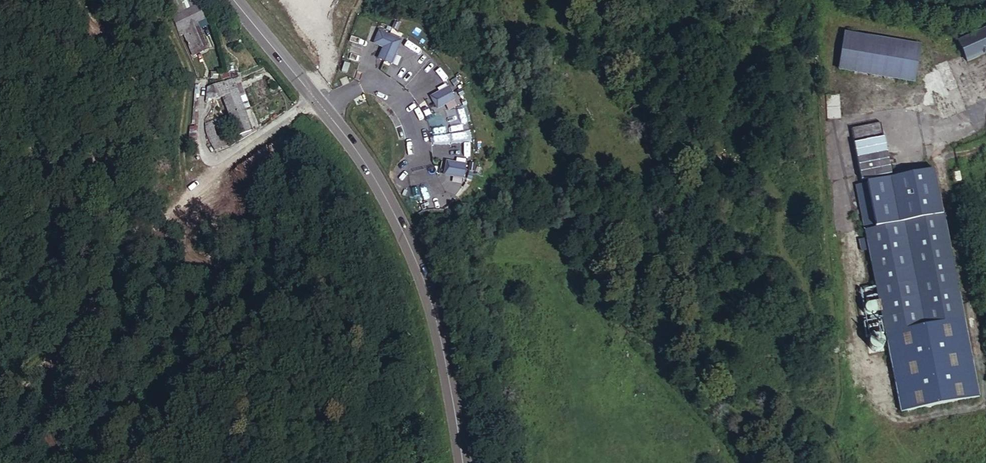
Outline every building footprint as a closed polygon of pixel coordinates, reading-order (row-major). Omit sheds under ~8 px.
[(208,47),(199,25),(205,22),(197,2),(176,10),(193,53),(208,47)] [(377,40),(386,44),(391,33),(382,29),(377,40)] [(382,56),(387,58),(392,47),(398,49),(403,37),(391,33),(386,44),(382,56)] [(971,64),(985,56),(985,33),(962,44),(971,64)] [(854,36),(848,73),(923,85),(929,48),(854,36)] [(410,41),(402,54),(416,62),(423,49),(410,41)] [(387,58),(393,60),(398,49),(392,47),(387,58)] [(344,69),(349,70),(352,62),(347,60),(344,69)] [(246,109),(250,107),(240,78),(205,90),(210,103),(222,99),(236,139),(254,133),(246,109)] [(446,103),(457,97),(451,85),(440,91),(446,103)] [(443,104),(446,103),(440,91),(434,94),(435,96),(440,106),(443,104)] [(827,95),(827,118),(841,118),(840,95),(827,95)] [(437,109),(443,106),(443,104),(440,106),(435,96),(431,97),(437,109)] [(216,119),(203,125),(216,152),(229,146),(216,119)] [(450,159),(447,172),(454,173),(457,160),(450,159)] [(469,163),(457,160),(454,173),(466,175),(469,163)] [(872,186),(872,187),(880,230),(946,219),(938,174),(872,186)] [(880,230),(872,187),(858,190),(886,337),(966,321),(946,219),(880,230)]
